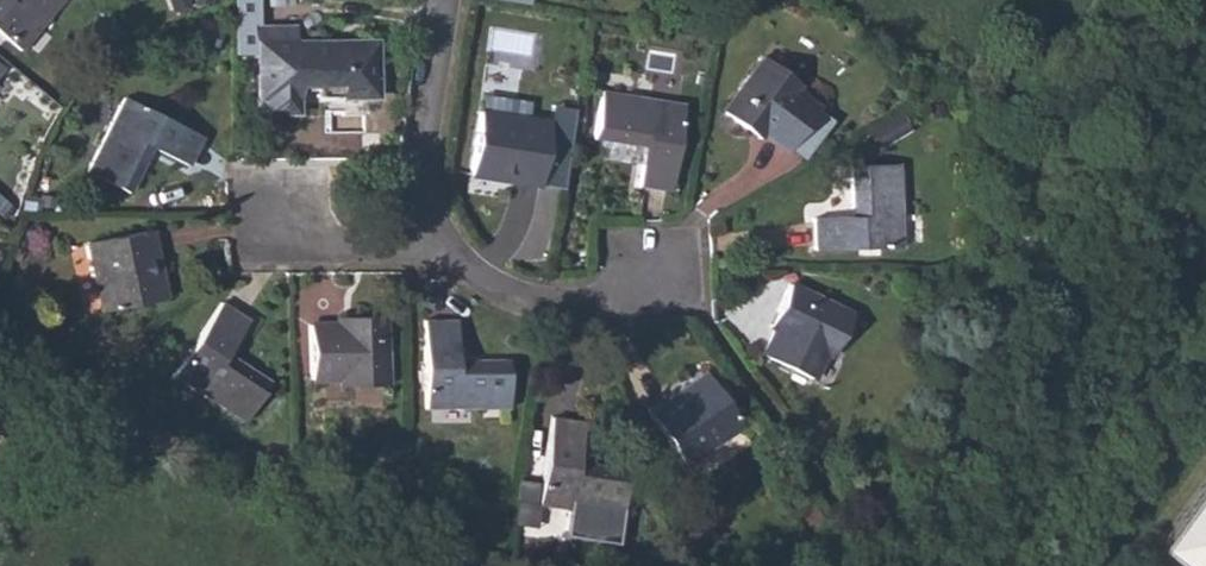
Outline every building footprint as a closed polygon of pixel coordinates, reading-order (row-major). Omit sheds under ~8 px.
[(18,52),(61,0),(0,0),(0,37),(18,52)] [(315,97),(358,97),(358,85),(373,86),(373,43),(294,43),(293,29),(255,28),(256,97),(261,98),(262,112),(293,112),(294,87),(314,87),(315,97)] [(763,133),(785,151),(815,112),(818,109),(795,92),(799,85),(762,57),(720,112),(757,140),(763,133)] [(373,98),(373,86),(358,85),(358,97),(373,98)] [(637,187),(670,191),(683,104),(601,91),(593,140),(643,147),(637,187)] [(480,94),(477,112),(524,119),(525,100),(480,94)] [(85,171),(129,194),(152,150),(187,167),(202,138),(122,98),(85,171)] [(546,123),(524,119),(477,112),(468,176),(537,186),(546,123)] [(801,163),(831,124),(815,112),(785,151),(801,163)] [(812,218),(813,251),(900,249),(897,165),(849,166),(850,217),(812,218)] [(85,242),(98,312),(161,301),(147,231),(85,242)] [(761,355),(810,380),(822,354),(828,357),(849,316),(787,284),(767,326),(773,331),(761,355)] [(170,376),(239,422),(266,382),(223,354),(245,321),(218,303),(170,376)] [(336,379),(337,387),(383,386),(381,316),(335,316),(335,323),(306,323),(307,379),(336,379)] [(421,408),(504,409),(505,361),(454,360),(454,320),(421,321),(421,408)] [(645,412),(681,465),(739,426),(703,373),(645,412)] [(549,416),(536,506),(573,511),(568,540),(614,546),(627,468),(576,461),(582,421),(549,416)] [(1167,564),(1170,565),(1205,565),(1205,502),(1167,564)]
